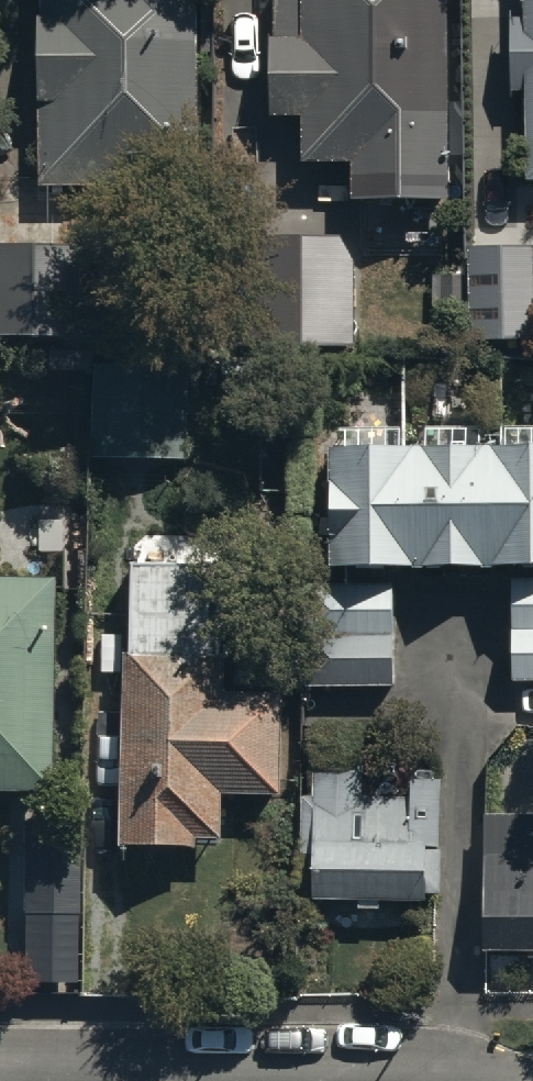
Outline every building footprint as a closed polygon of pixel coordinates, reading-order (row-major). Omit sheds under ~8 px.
[(38,179),(197,181),(199,0),(40,0),(38,179)] [(447,0),(272,0),(272,30),(266,30),(265,109),(299,109),(298,156),(349,157),(349,190),(445,192),(447,0)] [(524,12),(509,13),(510,85),(521,85),(522,174),(532,174),(532,0),(524,0),(524,12)] [(115,340),(116,240),(0,238),(0,338),(115,340)] [(468,246),(470,339),(532,338),(532,245),(468,246)] [(226,249),(225,359),(347,359),(347,250),(226,249)] [(194,453),(197,366),(93,364),(91,450),(194,453)] [(532,556),(532,434),(323,437),(325,559),(532,556)] [(121,646),(118,838),(191,839),(191,826),(220,826),(221,787),(276,787),(278,678),(217,677),(219,554),(128,553),(127,646),(121,646)] [(47,782),(49,569),(0,569),(0,782),(47,782)] [(508,573),(510,675),(532,674),(532,573),(508,573)] [(390,681),(389,576),(311,576),(312,682),(390,681)] [(439,890),(440,779),(361,778),(361,765),(314,764),(313,801),(301,801),(300,857),(314,857),(313,896),(425,897),(425,890),(439,890)] [(479,944),(532,944),(532,807),(481,806),(479,944)] [(16,814),(17,906),(19,906),(20,975),(72,975),(71,908),(79,908),(79,813),(16,814)]
